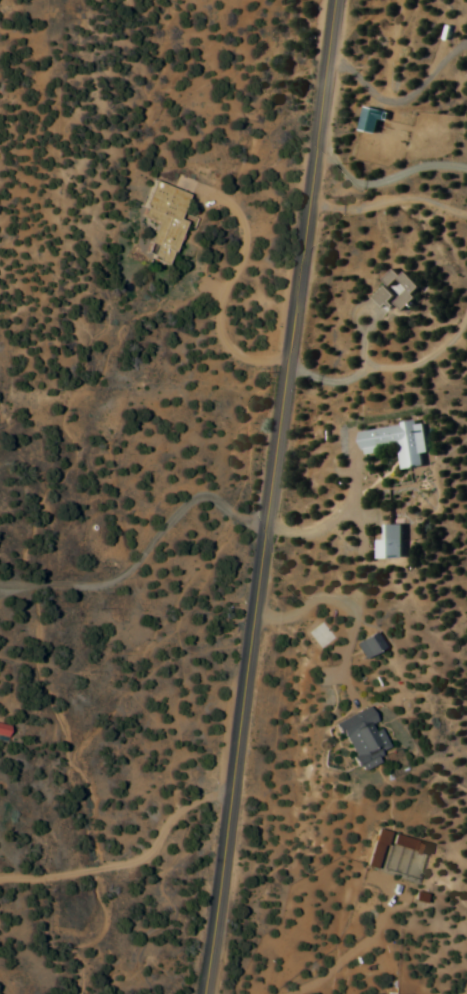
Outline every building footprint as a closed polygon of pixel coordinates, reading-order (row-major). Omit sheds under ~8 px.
[(56,0),(43,0),(43,19),(56,19),(56,0)] [(165,264),(179,221),(177,220),(185,194),(149,182),(137,217),(152,222),(141,255),(165,264)] [(397,307),(418,292),(403,271),(396,275),(392,269),(379,278),(384,285),(371,295),(383,313),(395,305),(397,307)] [(356,431),(359,453),(396,449),(399,470),(420,467),(419,455),(424,454),(420,423),(356,431)] [(399,559),(399,540),(374,540),(374,559),(399,559)] [(359,660),(380,648),(371,633),(350,644),(359,660)] [(334,721),(355,771),(375,763),(370,753),(383,747),(367,708),(334,721)]
